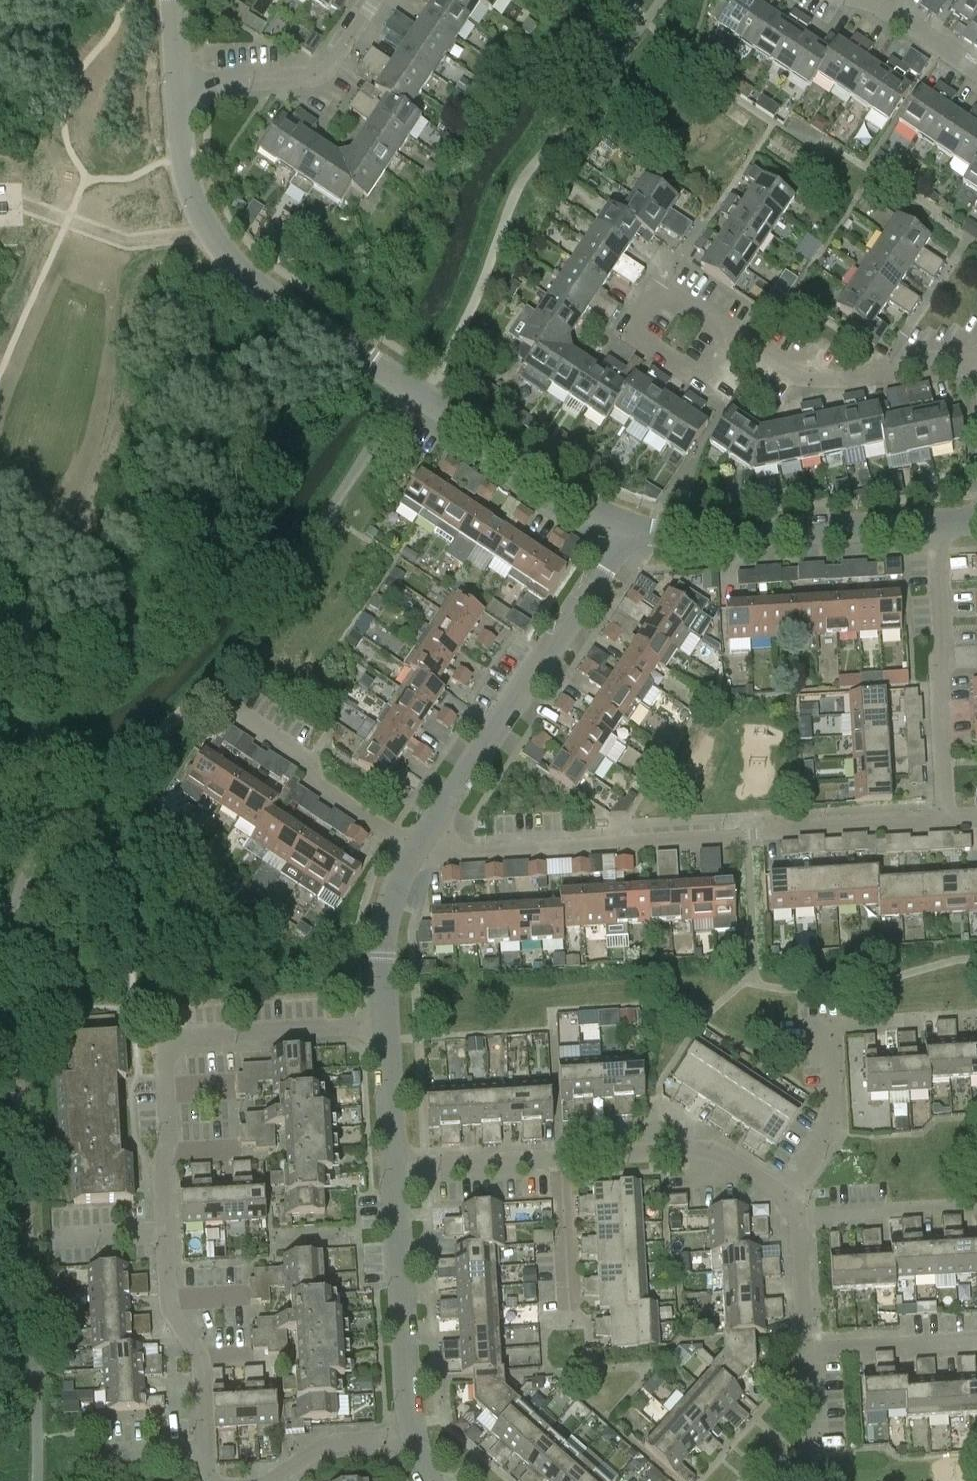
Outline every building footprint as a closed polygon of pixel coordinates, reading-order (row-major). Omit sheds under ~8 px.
[(329,11),(331,7),(341,13),(350,0),(312,0),(329,11)] [(437,0),(419,0),(430,7),(424,17),(456,39),(468,21),(437,0)] [(468,21),(480,4),(480,3),(476,0),(437,0),(468,21)] [(480,3),(480,4),(492,12),(500,0),(476,0),(480,3)] [(762,0),(750,0),(749,1),(747,0),(718,0),(707,16),(720,24),(718,27),(736,39),(762,0)] [(773,0),(762,0),(736,39),(755,52),(777,19),(767,12),(775,1),(773,0)] [(920,7),(928,13),(937,0),(925,0),(920,7)] [(928,13),(936,18),(948,0),(937,0),(928,13)] [(960,3),(959,3),(951,15),(961,22),(953,34),(973,47),(976,40),(976,0),(962,0),(960,3)] [(456,39),(424,17),(417,27),(396,13),(391,21),(445,57),(456,39)] [(772,63),(802,19),(793,13),(786,24),(777,19),(755,52),(772,63)] [(811,25),(802,19),(772,63),(791,75),(812,42),(804,37),(811,25)] [(528,35),(535,25),(527,20),(520,29),(528,35)] [(445,57),(391,21),(385,29),(406,43),(400,53),(433,75),(445,57)] [(313,34),(302,50),(312,57),(323,40),(313,34)] [(818,76),(839,44),(829,37),(822,48),(812,42),(791,75),(810,88),(818,76)] [(847,49),(839,44),(818,76),(835,88),(864,43),(855,37),(847,49)] [(853,100),(874,67),(865,61),(874,49),(864,43),(835,88),(853,100)] [(483,54),(490,59),(497,48),(490,44),(483,54)] [(433,75),(400,53),(393,63),(372,49),(367,57),(421,93),(433,75)] [(421,93),(367,57),(361,65),(382,79),(375,91),(387,99),(388,98),(408,111),(409,110),(421,93)] [(883,73),(874,67),(853,100),(871,111),(900,67),(891,61),(883,73)] [(871,111),(889,124),(911,91),(901,85),(909,73),(900,67),(871,111)] [(473,87),(462,79),(455,90),(466,97),(473,87)] [(728,89),(747,101),(753,92),(753,91),(735,79),(728,89)] [(931,97),(921,91),(899,124),(917,136),(947,92),(938,86),(931,97)] [(947,92),(917,136),(935,148),(957,115),(948,109),(956,97),(947,92)] [(388,98),(387,99),(381,108),(360,93),(354,101),(409,137),(421,118),(409,110),(408,111),(388,98)] [(762,98),(755,107),(765,113),(771,103),(762,97),(762,98)] [(371,124),(364,134),(397,155),(409,137),(354,101),(349,109),(371,124)] [(771,103),(765,113),(765,114),(774,119),(775,118),(781,109),(772,103),(771,103)] [(957,115),(935,148),(953,160),(976,124),(976,111),(975,109),(967,121),(957,115)] [(309,119),(300,113),(292,125),(282,118),(260,152),(278,164),(309,119)] [(810,124),(824,134),(830,124),(816,115),(810,124)] [(318,125),(309,119),(278,164),(296,176),(319,143),(310,137),(318,125)] [(953,160),(970,171),(976,162),(976,124),(953,160)] [(385,174),(397,155),(364,134),(352,152),(385,174)] [(296,176),(290,185),(307,197),(314,187),(315,188),(337,155),(319,143),(296,176)] [(367,200),(385,174),(352,152),(346,161),(352,190),(367,200)] [(346,161),(337,155),(315,188),(341,206),(352,190),(346,161)] [(437,168),(429,162),(424,170),(432,176),(437,168)] [(970,171),(962,183),(976,193),(976,162),(970,171)] [(795,199),(750,169),(743,178),(755,186),(749,195),(783,217),(795,199)] [(916,193),(917,192),(924,182),(916,177),(909,187),(908,188),(916,193)] [(633,197),(687,234),(693,225),(671,211),(678,201),(645,178),(633,197)] [(933,203),(937,197),(931,193),(927,199),(933,203)] [(770,236),(783,217),(749,195),(743,204),(731,196),(725,205),(770,236)] [(621,215),(654,237),(661,227),(682,241),(687,234),(633,197),(622,214),(621,215)] [(235,200),(231,207),(240,213),(245,206),(235,200)] [(597,225),(631,248),(638,238),(649,245),(654,237),(621,215),(622,214),(610,205),(597,225)] [(759,253),(770,236),(725,205),(719,214),(731,222),(725,231),(759,253)] [(244,214),(238,222),(247,234),(255,221),(244,214)] [(885,236),(940,272),(945,264),(924,250),(931,240),(898,218),(885,236)] [(585,243),(640,280),(645,272),(624,258),(631,248),(597,225),(585,243)] [(759,253),(725,231),(719,241),(707,232),(701,241),(746,271),(759,253)] [(268,238),(259,233),(254,240),(263,246),(268,238)] [(810,262),(821,245),(807,235),(795,252),(810,262)] [(935,281),(940,272),(885,236),(873,254),(907,277),(913,266),(935,281)] [(734,290),(746,271),(701,241),(695,250),(707,258),(701,268),(734,290)] [(640,280),(585,243),(573,261),(607,283),(613,273),(635,288),(640,280)] [(900,287),(907,277),(873,254),(861,273),(916,309),(921,301),(900,287)] [(607,283),(573,261),(561,279),(616,316),(621,308),(600,294),(607,283)] [(910,317),(916,309),(861,273),(849,290),(882,313),(889,303),(910,317)] [(549,296),(583,319),(589,310),(610,324),(616,316),(561,279),(549,296)] [(505,291),(513,296),(520,286),(512,280),(505,291)] [(783,297),(773,290),(762,307),(773,313),(783,297)] [(876,322),(882,313),(849,290),(837,309),(858,324),(852,333),(875,348),(888,330),(876,322)] [(537,314),(571,337),(583,319),(549,296),(537,314)] [(518,355),(564,347),(571,337),(537,314),(519,341),(523,344),(517,352),(518,355)] [(551,385),(573,352),(564,347),(518,355),(519,359),(526,364),(524,367),(527,369),(519,381),(544,396),(551,385)] [(569,398),(591,365),(573,352),(551,385),(569,398)] [(591,365),(569,398),(587,410),(617,365),(609,359),(601,371),(591,365)] [(617,365),(587,410),(606,422),(615,410),(614,409),(627,389),(627,388),(618,383),(626,371),(617,365)] [(632,421),(661,377),(652,370),(644,383),(634,376),(627,388),(627,389),(614,409),(615,410),(629,420),(632,421)] [(627,431),(625,434),(641,445),(649,433),(650,433),(671,401),(662,395),(670,383),(661,377),(632,421),(629,420),(626,424),(630,427),(627,431)] [(490,403),(498,393),(487,384),(479,395),(490,403)] [(926,384),(916,386),(930,452),(952,447),(951,443),(965,440),(959,408),(945,411),(944,408),(932,410),(926,384)] [(911,414),(901,417),(909,456),(911,466),(932,462),(930,452),(916,386),(906,388),(911,414)] [(667,445),(697,400),(688,395),(680,407),(671,401),(650,433),(667,445)] [(863,450),(883,446),(885,446),(876,407),(866,409),(863,395),(852,397),(863,450)] [(842,454),(863,450),(852,397),(843,399),(845,413),(834,415),(842,454)] [(698,419),(706,406),(697,400),(667,445),(686,458),(708,425),(698,419)] [(821,459),(842,454),(834,415),(824,417),(821,404),(810,406),(821,459)] [(886,460),(908,456),(901,417),(890,419),(887,405),(876,407),(885,446),(883,446),(886,460)] [(800,463),(821,459),(810,406),(800,408),(803,422),(792,424),(800,463)] [(728,457),(750,424),(731,412),(709,445),(728,457)] [(541,439),(547,430),(530,418),(523,427),(541,439)] [(759,430),(750,424),(728,457),(751,472),(759,430)] [(779,467),(800,463),(792,424),(771,428),(779,467)] [(751,472),(779,467),(771,428),(759,430),(751,472)] [(560,451),(564,444),(568,439),(560,433),(551,446),(560,451)] [(571,448),(564,444),(560,451),(566,455),(571,448)] [(440,471),(447,475),(454,464),(448,460),(440,471)] [(460,468),(454,464),(447,475),(453,479),(460,468)] [(399,506),(418,518),(439,487),(420,475),(399,506)] [(894,494),(904,494),(901,475),(891,477),(894,494)] [(476,495),(482,499),(490,488),(484,483),(476,495)] [(631,495),(634,487),(624,483),(622,490),(621,491),(631,495)] [(457,499),(439,487),(418,518),(436,531),(441,525),(440,524),(457,499)] [(882,488),(884,496),(893,494),(892,487),(882,488)] [(496,492),(490,488),(482,499),(489,503),(496,492)] [(794,490),(795,500),(807,498),(805,488),(794,490)] [(708,494),(693,489),(689,503),(704,507),(708,494)] [(653,492),(648,500),(656,503),(660,497),(653,492)] [(434,535),(451,546),(458,536),(475,511),(457,499),(440,524),(441,525),(436,531),(434,535)] [(513,518),(519,522),(526,511),(520,506),(513,518)] [(463,567),(476,548),(493,523),(475,511),(458,536),(451,546),(445,555),(463,567)] [(533,515),(526,511),(519,522),(525,526),(533,515)] [(476,548),(494,560),(511,535),(493,523),(476,548)] [(369,529),(365,536),(373,541),(377,534),(369,529)] [(549,542),(555,546),(563,535),(557,531),(549,542)] [(529,547),(511,535),(494,560),(512,572),(529,547)] [(569,539),(563,535),(555,546),(561,550),(569,539)] [(526,590),(530,584),(547,559),(529,547),(512,572),(508,578),(526,590)] [(414,553),(413,553),(408,560),(414,564),(418,557),(414,553)] [(547,559),(530,584),(526,590),(545,603),(565,571),(547,559)] [(868,580),(876,579),(875,565),(867,566),(868,580)] [(875,565),(876,579),(884,579),(884,565),(875,565)] [(832,568),(833,582),(841,582),(840,567),(832,568)] [(824,583),(833,582),(832,568),(824,568),(824,583)] [(789,571),(790,585),(798,584),(797,570),(789,571)] [(781,585),(790,585),(789,571),(780,571),(781,585)] [(717,572),(703,572),(703,590),(717,590),(717,572)] [(738,588),(747,587),(746,573),(737,574),(738,588)] [(754,573),(746,573),(747,587),(747,597),(756,597),(755,587),(754,573)] [(396,584),(388,579),(383,587),(390,592),(396,584)] [(467,598),(473,590),(455,579),(450,587),(467,598)] [(663,604),(657,613),(682,629),(682,630),(688,634),(701,615),(708,605),(678,585),(671,595),(670,594),(663,604)] [(630,595),(642,603),(646,596),(635,588),(630,595)] [(440,612),(471,633),(484,614),(452,593),(440,612)] [(638,608),(642,603),(630,595),(627,600),(638,608)] [(376,596),(370,607),(378,612),(385,602),(376,596)] [(899,596),(877,597),(879,633),(901,632),(899,596)] [(858,634),(879,633),(877,597),(855,598),(858,634)] [(855,598),(834,600),(836,636),(858,634),(855,598)] [(834,600),(812,601),(814,637),(836,636),(834,600)] [(812,601),(791,602),(793,638),(814,637),(812,601)] [(771,639),(793,638),(791,602),(769,603),(771,639)] [(769,603),(748,605),(750,640),(771,639),(769,603)] [(728,642),(750,640),(748,605),(725,606),(728,642)] [(428,630),(434,634),(459,651),(471,633),(440,612),(428,630)] [(653,618),(645,631),(677,651),(679,653),(691,636),(688,634),(682,630),(682,629),(657,613),(653,618)] [(353,632),(362,638),(369,629),(359,622),(353,632)] [(611,624),(606,631),(618,639),(622,632),(611,624)] [(428,630),(416,648),(447,669),(459,651),(434,634),(428,630)] [(480,638),(492,646),(496,639),(484,631),(480,638)] [(614,645),(618,639),(606,631),(603,637),(614,645)] [(645,631),(633,648),(658,665),(665,670),(677,651),(645,631)] [(346,643),(355,649),(362,638),(353,632),(346,643)] [(492,646),(480,638),(477,643),(488,651),(492,646)] [(403,666),(411,672),(418,676),(418,675),(435,687),(436,686),(447,669),(416,648),(403,666)] [(633,648),(621,666),(647,683),(658,665),(633,648)] [(587,660),(583,666),(594,674),(598,668),(587,660)] [(641,706),(609,684),(594,674),(583,666),(579,673),(590,680),(590,682),(605,691),(597,702),(623,719),(629,724),(641,706)] [(621,666),(609,684),(641,706),(649,711),(661,693),(647,683),(621,666)] [(456,675),(468,682),(472,675),(461,667),(456,675)] [(411,672),(400,689),(431,710),(444,692),(436,686),(435,687),(418,675),(418,676),(411,672)] [(890,686),(890,673),(882,674),(883,687),(890,686)] [(468,682),(456,675),(453,679),(464,687),(468,682)] [(860,675),(860,677),(860,688),(869,687),(868,675),(860,675)] [(354,683),(365,691),(370,683),(360,676),(354,683)] [(860,688),(860,677),(852,677),(853,688),(860,688)] [(400,689),(388,707),(419,728),(431,710),(400,689)] [(917,691),(903,692),(904,700),(918,700),(917,691)] [(849,694),(850,716),(886,715),(885,692),(849,694)] [(563,696),(558,703),(570,711),(575,704),(563,696)] [(597,702),(585,720),(611,737),(623,719),(597,702)] [(570,711),(558,703),(555,708),(566,716),(570,711)] [(799,719),(812,718),(811,706),(798,706),(799,719)] [(388,707),(376,725),(408,746),(419,728),(388,707)] [(440,716),(452,724),(456,716),(445,709),(440,716)] [(850,716),(841,717),(843,738),(852,738),(888,736),(886,715),(850,716)] [(452,724),(440,716),(437,721),(448,728),(452,724)] [(235,725),(227,719),(223,726),(215,738),(222,743),(230,731),(235,725)] [(368,719),(356,737),(364,743),(396,764),(408,746),(376,725),(368,719)] [(585,720),(574,738),(599,755),(605,760),(615,767),(628,748),(618,742),(611,737),(585,720)] [(906,735),(920,734),(919,726),(905,727),(906,735)] [(534,739),(546,747),(551,740),(539,732),(534,739)] [(663,734),(657,743),(668,751),(674,741),(663,734)] [(920,743),(920,734),(906,735),(906,743),(920,743)] [(852,738),(853,759),(889,758),(888,736),(852,738)] [(561,757),(587,773),(593,778),(605,760),(573,738),(561,757)] [(546,747),(534,739),(531,744),(543,752),(546,747)] [(364,743),(351,761),(383,782),(392,788),(396,782),(396,781),(396,778),(389,773),(396,764),(364,743)] [(657,767),(668,751),(657,743),(656,743),(645,759),(657,767)] [(808,754),(813,748),(813,743),(802,744),(803,754),(808,754)] [(416,751),(428,759),(432,752),(421,745),(416,751)] [(251,762),(259,751),(252,746),(244,758),(251,762)] [(266,755),(259,751),(251,762),(259,767),(266,755)] [(428,759),(416,751),(413,757),(424,764),(428,759)] [(185,783),(178,794),(196,806),(203,795),(223,765),(214,759),(205,753),(184,783),(185,783)] [(574,792),(587,773),(561,757),(549,775),(574,792)] [(889,758),(853,759),(854,781),(890,779),(889,758)] [(203,795),(221,807),(241,777),(223,765),(203,795)] [(290,783),(293,778),(293,777),(297,770),(290,766),(282,778),(289,782),(290,783)] [(908,770),(908,778),(922,777),(922,769),(908,770)] [(651,777),(644,772),(638,781),(645,786),(651,777)] [(813,773),(803,774),(804,784),(813,783),(813,773)] [(239,819),(259,789),(241,777),(221,807),(238,818),(239,819)] [(923,786),(922,777),(908,778),(909,787),(923,786)] [(298,785),(300,782),(293,778),(290,783),(289,782),(285,789),(293,794),(298,785)] [(854,781),(855,803),(892,801),(890,779),(854,781)] [(396,782),(392,788),(404,796),(408,789),(396,782)] [(239,819),(238,818),(233,825),(236,827),(234,830),(250,840),(257,830),(257,831),(271,811),(278,801),(259,789),(239,819)] [(633,804),(637,798),(630,793),(626,800),(633,804)] [(316,820),(324,808),(317,804),(309,816),(316,820)] [(331,813),(324,808),(316,820),(323,825),(331,813)] [(250,840),(243,851),(262,863),(269,853),(289,823),(271,811),(257,831),(257,830),(250,840)] [(289,823),(269,853),(287,865),(307,835),(289,823)] [(345,839),(353,844),(360,832),(353,827),(345,839)] [(361,871),(352,865),(361,850),(360,848),(367,837),(360,832),(353,844),(343,858),(316,898),(318,899),(317,900),(334,911),(361,871)] [(280,875),(298,886),(325,847),(307,835),(287,865),(280,875)] [(867,852),(876,851),(876,841),(876,837),(867,838),(867,852)] [(954,852),(963,851),(962,837),(953,838),(954,852)] [(962,837),(963,851),(971,851),(970,837),(962,837)] [(919,840),(919,854),(928,853),(927,839),(919,840)] [(832,841),(833,855),(841,854),(841,840),(832,841)] [(911,854),(919,854),(919,840),(910,840),(911,854)] [(833,855),(832,841),(824,841),(824,855),(833,855)] [(877,855),(885,855),(884,841),(876,841),(876,851),(877,855)] [(790,857),(789,843),(780,844),(781,858),(790,857)] [(789,843),(790,857),(798,857),(797,843),(789,843)] [(316,898),(343,858),(325,847),(298,886),(316,898)] [(623,860),(624,874),(632,873),(631,859),(623,860)] [(624,874),(623,860),(615,860),(615,874),(624,874)] [(572,877),(581,876),(580,862),(572,863),(572,877)] [(588,862),(580,862),(581,876),(589,876),(588,862)] [(545,864),(537,865),(538,879),(546,878),(545,864)] [(529,879),(538,879),(537,865),(528,865),(529,879)] [(486,882),(495,881),(494,867),(485,868),(486,882)] [(502,867),(494,867),(495,881),(503,881),(502,867)] [(701,885),(689,886),(692,922),(693,922),(694,933),(714,932),(710,869),(700,870),(701,885)] [(720,869),(710,869),(714,932),(736,931),(733,883),(721,884),(720,869)] [(443,885),(452,884),(451,870),(442,871),(443,885)] [(451,870),(452,884),(460,884),(459,870),(451,870)] [(878,870),(855,871),(858,907),(879,906),(878,882),(879,882),(878,870)] [(677,871),(667,872),(670,923),(692,922),(689,886),(678,886),(677,871)] [(855,871),(834,872),(836,908),(858,907),(855,871)] [(657,888),(646,888),(648,924),(670,923),(667,872),(657,872),(657,888)] [(834,872),(812,874),(814,909),(836,908),(834,872)] [(812,874),(791,875),(793,911),(814,909),(812,874)] [(771,912),(793,911),(791,875),(769,876),(771,912)] [(964,877),(966,913),(976,912),(976,876),(964,877)] [(964,877),(942,878),(945,914),(966,913),(964,877)] [(942,878),(921,879),(923,915),(945,914),(942,878)] [(921,879),(899,881),(902,916),(923,915),(921,879)] [(547,881),(538,881),(538,891),(547,891),(547,881)] [(879,918),(902,916),(899,881),(879,882),(878,882),(879,906),(879,918)] [(646,888),(625,890),(627,925),(648,924),(646,888)] [(625,890),(603,891),(605,927),(606,927),(607,939),(628,938),(627,925),(625,890)] [(603,891),(582,892),(584,928),(605,927),(603,891)] [(563,929),(584,928),(582,892),(559,893),(560,905),(561,905),(562,929),(563,929)] [(277,904),(269,915),(276,919),(284,908),(277,904)] [(561,905),(560,905),(539,906),(541,942),(563,941),(563,929),(562,929),(561,905)] [(539,906),(518,908),(520,944),(541,942),(539,906)] [(518,908),(496,909),(498,945),(520,944),(518,908)] [(496,909),(474,910),(477,946),(498,945),(496,909)] [(474,910),(453,911),(455,947),(477,946),(474,910)] [(433,949),(455,947),(453,911),(431,913),(431,923),(420,924),(418,930),(419,946),(433,946),(433,949)] [(694,950),(695,958),(704,958),(704,949),(694,950)] [(566,967),(578,967),(578,956),(565,957),(566,967)] [(455,973),(455,962),(442,962),(442,973),(455,973)] [(434,974),(434,963),(419,963),(419,974),(434,974)] [(635,1025),(634,1011),(619,1012),(619,1026),(635,1025)] [(115,1017),(78,1020),(79,1040),(66,1040),(68,1081),(68,1082),(117,1079),(117,1080),(127,1080),(124,1037),(116,1037),(115,1017)] [(929,1081),(930,1081),(949,1080),(946,1022),(936,1023),(938,1042),(925,1043),(926,1052),(927,1052),(929,1081)] [(949,1080),(969,1079),(967,1040),(956,1041),(955,1022),(946,1022),(949,1080)] [(897,1054),(886,1054),(889,1093),(889,1103),(910,1102),(909,1092),(906,1034),(896,1035),(897,1054)] [(930,1091),(930,1081),(929,1081),(927,1052),(926,1052),(916,1053),(915,1034),(906,1034),(909,1092),(930,1091)] [(867,1095),(889,1093),(886,1054),(875,1055),(874,1036),(864,1037),(867,1095)] [(481,1039),(466,1040),(467,1053),(482,1052),(481,1039)] [(682,1104),(717,1051),(700,1039),(673,1079),(685,1086),(676,1100),(682,1104)] [(976,1078),(976,1039),(967,1040),(969,1079),(976,1078)] [(601,1047),(580,1048),(585,1120),(594,1119),(593,1100),(604,1100),(601,1060),(601,1047)] [(580,1048),(559,1049),(560,1063),(562,1102),(574,1102),(575,1121),(585,1120),(580,1048)] [(243,1065),(244,1075),(312,1071),(311,1050),(273,1052),(273,1063),(243,1065)] [(708,1102),(734,1063),(717,1051),(682,1104),(689,1109),(698,1096),(708,1102)] [(625,1117),(635,1117),(634,1098),(646,1097),(643,1058),(622,1059),(625,1117)] [(625,1117),(622,1059),(601,1060),(604,1100),(615,1099),(616,1118),(625,1117)] [(751,1074),(734,1063),(708,1102),(718,1109),(709,1122),(716,1127),(751,1074)] [(244,1075),(238,1075),(240,1097),(250,1096),(250,1099),(260,1098),(259,1084),(275,1083),(275,1095),(280,1094),(314,1092),(314,1091),(312,1071),(244,1075)] [(768,1085),(751,1074),(716,1127),(722,1131),(731,1118),(741,1125),(768,1085)] [(353,1078),(352,1078),(341,1079),(341,1087),(353,1087),(353,1086),(353,1078)] [(58,1082),(60,1123),(119,1120),(117,1080),(117,1079),(68,1082),(68,1081),(58,1082)] [(534,1142),(543,1142),(542,1123),(554,1122),(551,1083),(530,1084),(534,1142)] [(510,1086),(512,1124),(522,1124),(524,1143),(534,1142),(530,1084),(510,1086)] [(785,1097),(768,1085),(741,1125),(752,1132),(743,1145),(750,1149),(785,1097)] [(489,1087),(493,1145),(502,1144),(501,1125),(512,1124),(510,1086),(489,1087)] [(469,1088),(472,1127),(482,1126),(483,1145),(493,1145),(489,1087),(469,1088)] [(449,1090),(452,1147),(461,1147),(460,1127),(472,1127),(469,1088),(449,1090)] [(319,1090),(314,1091),(314,1092),(280,1094),(281,1114),(246,1116),(247,1127),(241,1127),(242,1145),(256,1145),(256,1150),(276,1149),(275,1126),(291,1125),(294,1172),(271,1174),(272,1187),(286,1186),(286,1194),(324,1192),(323,1174),(333,1174),(329,1110),(320,1111),(319,1090)] [(452,1147),(449,1090),(427,1091),(430,1129),(441,1128),(442,1148),(452,1147)] [(803,1109),(785,1097),(750,1149),(757,1154),(766,1141),(776,1148),(803,1109)] [(939,1105),(933,1105),(933,1115),(943,1115),(943,1109),(939,1105)] [(907,1118),(896,1118),(896,1131),(908,1131),(907,1118)] [(121,1159),(120,1142),(119,1120),(60,1123),(63,1165),(72,1164),(72,1163),(121,1160),(121,1159)] [(131,1158),(121,1159),(121,1160),(72,1163),(72,1164),(75,1205),(134,1202),(131,1158)] [(246,1221),(267,1220),(265,1181),(253,1182),(252,1163),(242,1164),(246,1221)] [(223,1183),(225,1222),(246,1221),(242,1164),(233,1164),(234,1183),(223,1183)] [(202,1166),(205,1223),(225,1222),(223,1183),(212,1184),(211,1165),(202,1166)] [(202,1166),(192,1167),(193,1185),(182,1186),(184,1225),(205,1223),(202,1166)] [(642,1204),(641,1183),(593,1186),(594,1198),(579,1199),(579,1208),(642,1204)] [(325,1213),(324,1192),(286,1194),(287,1205),(279,1206),(280,1225),(293,1224),(292,1215),(325,1213)] [(668,1209),(688,1208),(687,1196),(668,1197),(668,1209)] [(643,1224),(642,1204),(579,1208),(580,1216),(595,1215),(595,1227),(643,1224)] [(444,1230),(503,1227),(502,1206),(462,1208),(463,1219),(444,1220),(444,1230)] [(747,1209),(709,1211),(710,1233),(767,1229),(767,1219),(748,1221),(747,1209)] [(551,1214),(542,1214),(542,1223),(551,1223),(551,1214)] [(944,1237),(933,1238),(935,1276),(936,1289),(956,1288),(955,1275),(952,1217),(943,1218),(944,1237)] [(955,1275),(976,1274),(974,1235),(963,1236),(962,1217),(952,1217),(955,1275)] [(672,1231),(680,1230),(680,1218),(671,1218),(672,1231)] [(915,1277),(935,1276),(933,1238),(922,1238),(920,1219),(911,1220),(915,1277)] [(894,1279),(895,1279),(915,1277),(911,1220),(902,1220),(903,1240),(891,1240),(892,1250),(893,1250),(894,1279)] [(643,1224),(595,1227),(596,1239),(581,1239),(582,1248),(644,1244),(643,1224)] [(504,1248),(503,1227),(444,1230),(445,1240),(464,1239),(465,1248),(465,1250),(494,1248),(494,1249),(504,1248)] [(710,1233),(711,1254),(720,1254),(720,1253),(750,1251),(750,1249),(749,1240),(768,1239),(767,1229),(710,1233)] [(896,1289),(895,1279),(894,1279),(893,1250),(892,1250),(882,1250),(881,1231),(871,1232),(874,1290),(896,1289)] [(871,1232),(862,1232),(863,1252),(852,1252),(854,1291),(874,1290),(871,1232)] [(833,1292),(854,1291),(852,1252),(841,1253),(840,1234),(830,1234),(833,1292)] [(646,1264),(644,1244),(582,1248),(582,1257),(597,1256),(598,1267),(646,1264)] [(456,1261),(437,1262),(438,1271),(495,1268),(494,1249),(494,1248),(465,1250),(465,1248),(455,1249),(456,1261)] [(720,1254),(711,1254),(712,1272),(722,1272),(722,1273),(760,1270),(779,1269),(778,1260),(760,1261),(759,1249),(750,1249),(750,1251),(720,1253),(720,1254)] [(255,1271),(256,1280),(325,1276),(324,1255),(284,1257),(285,1269),(255,1271)] [(690,1255),(682,1255),(682,1275),(690,1275),(690,1255)] [(646,1264),(598,1267),(599,1280),(583,1280),(584,1288),(647,1284),(646,1264)] [(128,1278),(127,1265),(89,1268),(90,1289),(148,1286),(147,1277),(128,1278)] [(497,1288),(495,1268),(438,1271),(438,1281),(457,1280),(457,1291),(497,1288)] [(780,1279),(779,1269),(760,1270),(722,1273),(723,1294),(761,1291),(761,1280),(780,1279)] [(536,1286),(535,1270),(524,1271),(525,1287),(536,1286)] [(325,1276),(256,1280),(250,1280),(251,1302),(261,1301),(261,1304),(271,1304),(270,1289),(286,1288),(286,1300),(292,1299),(326,1297),(326,1295),(325,1276)] [(648,1306),(648,1305),(647,1284),(584,1288),(584,1297),(600,1296),(600,1310),(610,1309),(610,1308),(648,1306)] [(148,1296),(148,1286),(90,1289),(91,1309),(130,1307),(129,1297),(148,1296)] [(440,1312),(498,1309),(497,1288),(457,1291),(458,1302),(440,1303),(440,1312)] [(761,1291),(723,1294),(724,1314),(763,1312),(781,1311),(781,1301),(762,1302),(761,1291)] [(331,1295),(326,1295),(326,1297),(292,1299),(293,1319),(258,1321),(258,1333),(253,1333),(254,1351),(267,1350),(268,1356),(288,1355),(286,1332),(302,1331),(305,1379),(283,1380),(284,1393),(296,1392),(297,1400),(337,1398),(336,1379),(345,1378),(342,1315),(332,1316),(331,1295)] [(63,1310),(62,1301),(51,1302),(52,1311),(63,1310)] [(935,1304),(915,1305),(916,1316),(936,1315),(935,1304)] [(610,1308),(610,1309),(610,1320),(595,1321),(596,1330),(659,1326),(657,1305),(648,1305),(648,1306),(610,1308)] [(915,1316),(915,1306),(896,1307),(897,1317),(915,1316)] [(150,1326),(150,1318),(131,1319),(130,1307),(91,1309),(92,1330),(150,1326)] [(499,1329),(498,1309),(440,1312),(441,1322),(459,1321),(460,1332),(499,1329)] [(782,1320),(781,1311),(763,1312),(724,1314),(725,1334),(723,1334),(724,1336),(755,1334),(764,1333),(763,1321),(782,1320)] [(52,1323),(53,1331),(61,1330),(60,1322),(52,1323)] [(151,1336),(150,1326),(92,1330),(94,1351),(103,1351),(103,1349),(132,1346),(132,1338),(151,1337),(151,1336)] [(660,1347),(659,1326),(596,1330),(596,1338),(612,1337),(612,1350),(660,1347)] [(443,1354),(500,1350),(499,1329),(460,1332),(461,1343),(442,1344),(443,1354)] [(734,1390),(735,1389),(757,1365),(755,1344),(755,1334),(724,1336),(724,1346),(725,1354),(716,1364),(703,1352),(702,1352),(697,1352),(698,1358),(712,1371),(713,1370),(734,1390)] [(105,1370),(162,1367),(162,1358),(143,1359),(142,1347),(132,1347),(132,1346),(103,1349),(103,1351),(105,1370)] [(692,1359),(697,1352),(702,1352),(701,1346),(679,1347),(692,1359)] [(501,1370),(500,1350),(443,1354),(443,1363),(462,1362),(463,1374),(504,1371),(504,1369),(501,1370)] [(887,1411),(906,1410),(908,1410),(906,1381),(906,1371),(894,1372),(893,1352),(884,1353),(887,1411)] [(887,1411),(884,1353),(874,1354),(875,1373),(864,1374),(866,1412),(887,1411)] [(949,1417),(969,1415),(966,1358),(956,1359),(957,1378),(947,1378),(949,1417)] [(976,1415),(976,1377),(976,1358),(966,1358),(969,1415),(976,1415)] [(907,1419),(929,1418),(925,1360),(916,1361),(917,1380),(906,1381),(908,1410),(906,1410),(907,1419)] [(929,1418),(949,1417),(947,1378),(936,1379),(935,1360),(925,1360),(929,1418)] [(163,1376),(162,1367),(105,1370),(106,1390),(144,1388),(144,1377),(163,1376)] [(237,1428),(258,1427),(254,1369),(244,1370),(245,1389),(235,1389),(237,1428)] [(263,1369),(255,1369),(254,1369),(258,1427),(279,1425),(277,1387),(264,1388),(263,1369)] [(699,1386),(742,1424),(749,1417),(735,1404),(743,1395),(735,1389),(734,1390),(713,1370),(712,1371),(699,1386)] [(216,1429),(237,1428),(235,1389),(224,1390),(223,1371),(213,1372),(216,1429)] [(504,1371),(473,1373),(474,1384),(475,1405),(499,1426),(500,1427),(519,1405),(520,1406),(533,1392),(533,1391),(533,1386),(526,1386),(515,1399),(505,1390),(505,1382),(504,1371)] [(665,1381),(656,1373),(646,1383),(656,1392),(665,1381)] [(360,1391),(373,1390),(372,1378),(359,1379),(360,1391)] [(72,1384),(63,1384),(63,1393),(73,1392),(72,1384)] [(742,1424),(699,1386),(685,1401),(715,1427),(722,1419),(736,1431),(742,1424)] [(164,1408),(164,1398),(145,1399),(144,1388),(106,1390),(107,1412),(164,1408)] [(77,1392),(66,1393),(62,1393),(63,1414),(79,1413),(78,1402),(94,1402),(93,1391),(77,1392)] [(639,1413),(648,1404),(639,1396),(631,1406),(639,1413)] [(338,1419),(337,1398),(297,1400),(298,1411),(291,1411),(292,1432),(305,1431),(304,1421),(338,1419)] [(715,1427),(685,1401),(672,1416),(715,1455),(722,1447),(708,1435),(715,1427)] [(496,1461),(535,1419),(520,1406),(519,1405),(500,1427),(499,1426),(492,1433),(501,1441),(489,1455),(496,1461)] [(658,1431),(687,1458),(695,1449),(709,1462),(715,1455),(672,1416),(658,1431)] [(469,1425),(461,1419),(455,1426),(462,1433),(469,1425)] [(524,1461),(549,1432),(535,1419),(496,1461),(503,1467),(515,1453),(524,1461)] [(474,1442),(482,1433),(472,1425),(464,1434),(474,1442)] [(601,1439),(606,1443),(613,1443),(618,1437),(609,1429),(601,1439)] [(681,1480),(691,1480),(695,1477),(681,1465),(687,1458),(658,1431),(644,1447),(681,1480)] [(520,1480),(534,1480),(565,1446),(549,1432),(524,1461),(531,1468),(520,1480)] [(546,1480),(561,1480),(580,1459),(565,1446),(534,1480),(545,1480),(546,1480)] [(234,1459),(234,1448),(222,1449),(223,1460),(234,1459)] [(648,1463),(639,1455),(631,1465),(640,1473),(648,1463)] [(561,1480),(588,1480),(596,1473),(580,1459),(561,1480)] [(662,1476),(654,1469),(646,1478),(649,1480),(658,1480),(662,1476)] [(588,1480),(605,1480),(596,1473),(588,1480)]
